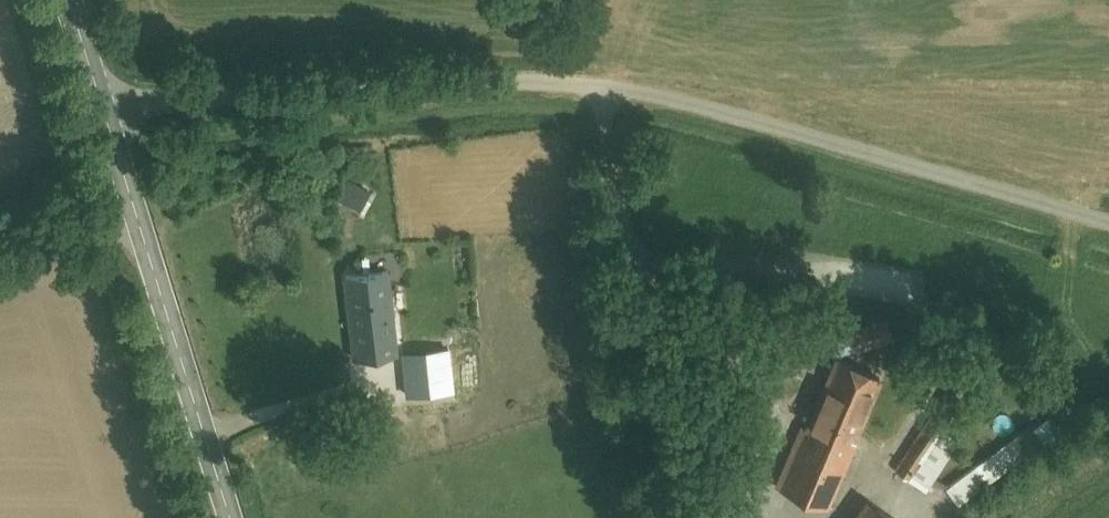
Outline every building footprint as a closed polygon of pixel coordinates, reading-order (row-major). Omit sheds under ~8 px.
[(383,255),(327,258),(332,346),(387,343),(383,255)] [(851,333),(860,356),(899,340),(890,318),(851,333)] [(453,346),(403,353),(409,392),(458,385),(453,346)] [(874,378),(829,358),(778,476),(823,495),(874,378)] [(950,396),(936,386),(883,462),(898,472),(950,396)] [(972,517),(983,517),(1074,457),(1055,429),(956,495),(972,517)] [(855,517),(893,517),(869,500),(855,517)] [(683,513),(683,517),(719,517),(717,507),(683,513)]
